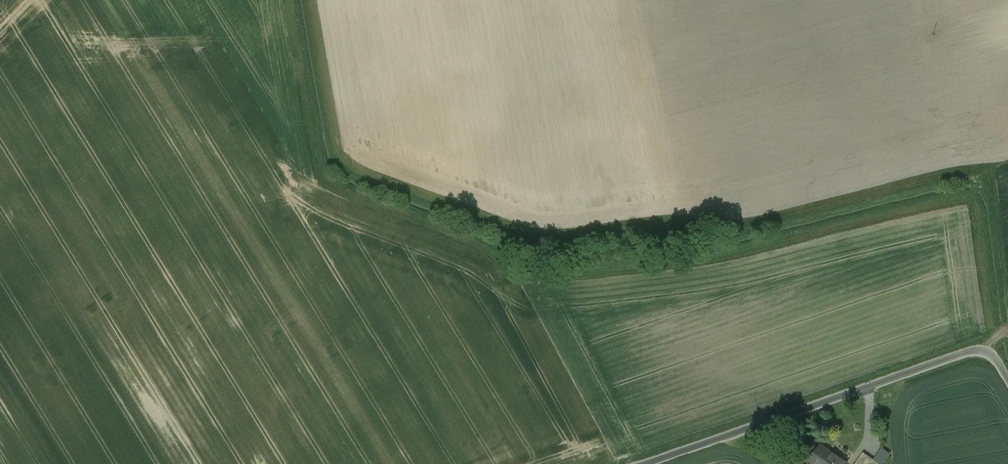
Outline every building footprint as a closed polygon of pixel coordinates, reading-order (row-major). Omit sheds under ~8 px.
[(821,446),(809,463),(810,463),(848,463),(821,446)] [(882,463),(884,463),(891,453),(882,447),(874,458),(882,463)] [(864,453),(856,463),(880,463),(864,453)]
